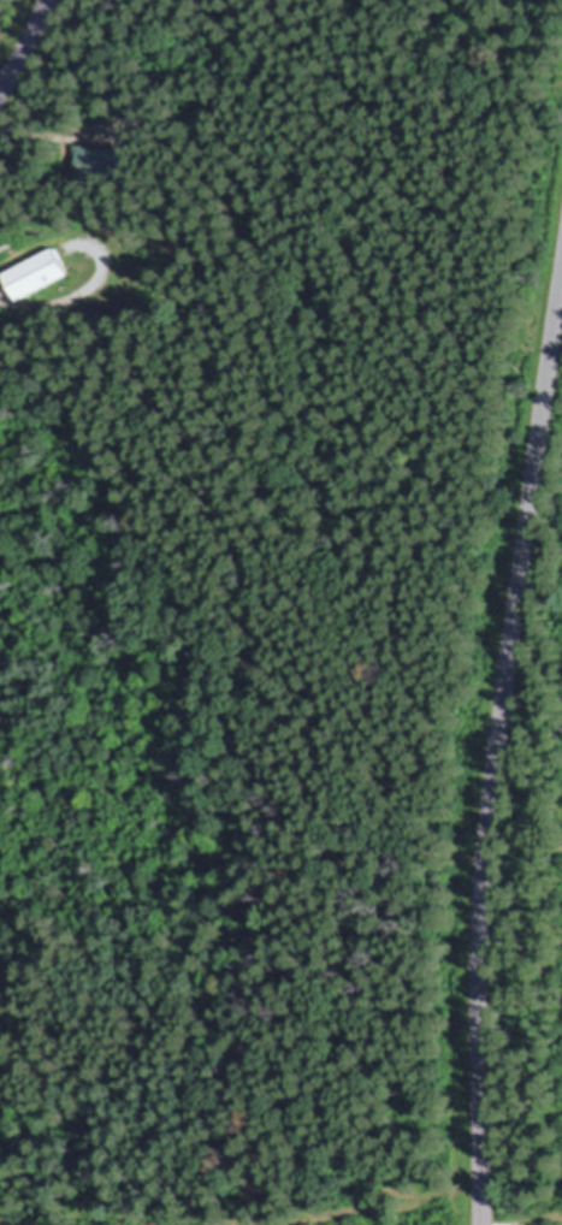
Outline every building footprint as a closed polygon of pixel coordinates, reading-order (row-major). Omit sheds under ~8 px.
[(135,147),(75,146),(75,181),(135,181),(135,147)] [(10,272),(23,300),(74,276),(60,248),(10,272)]
